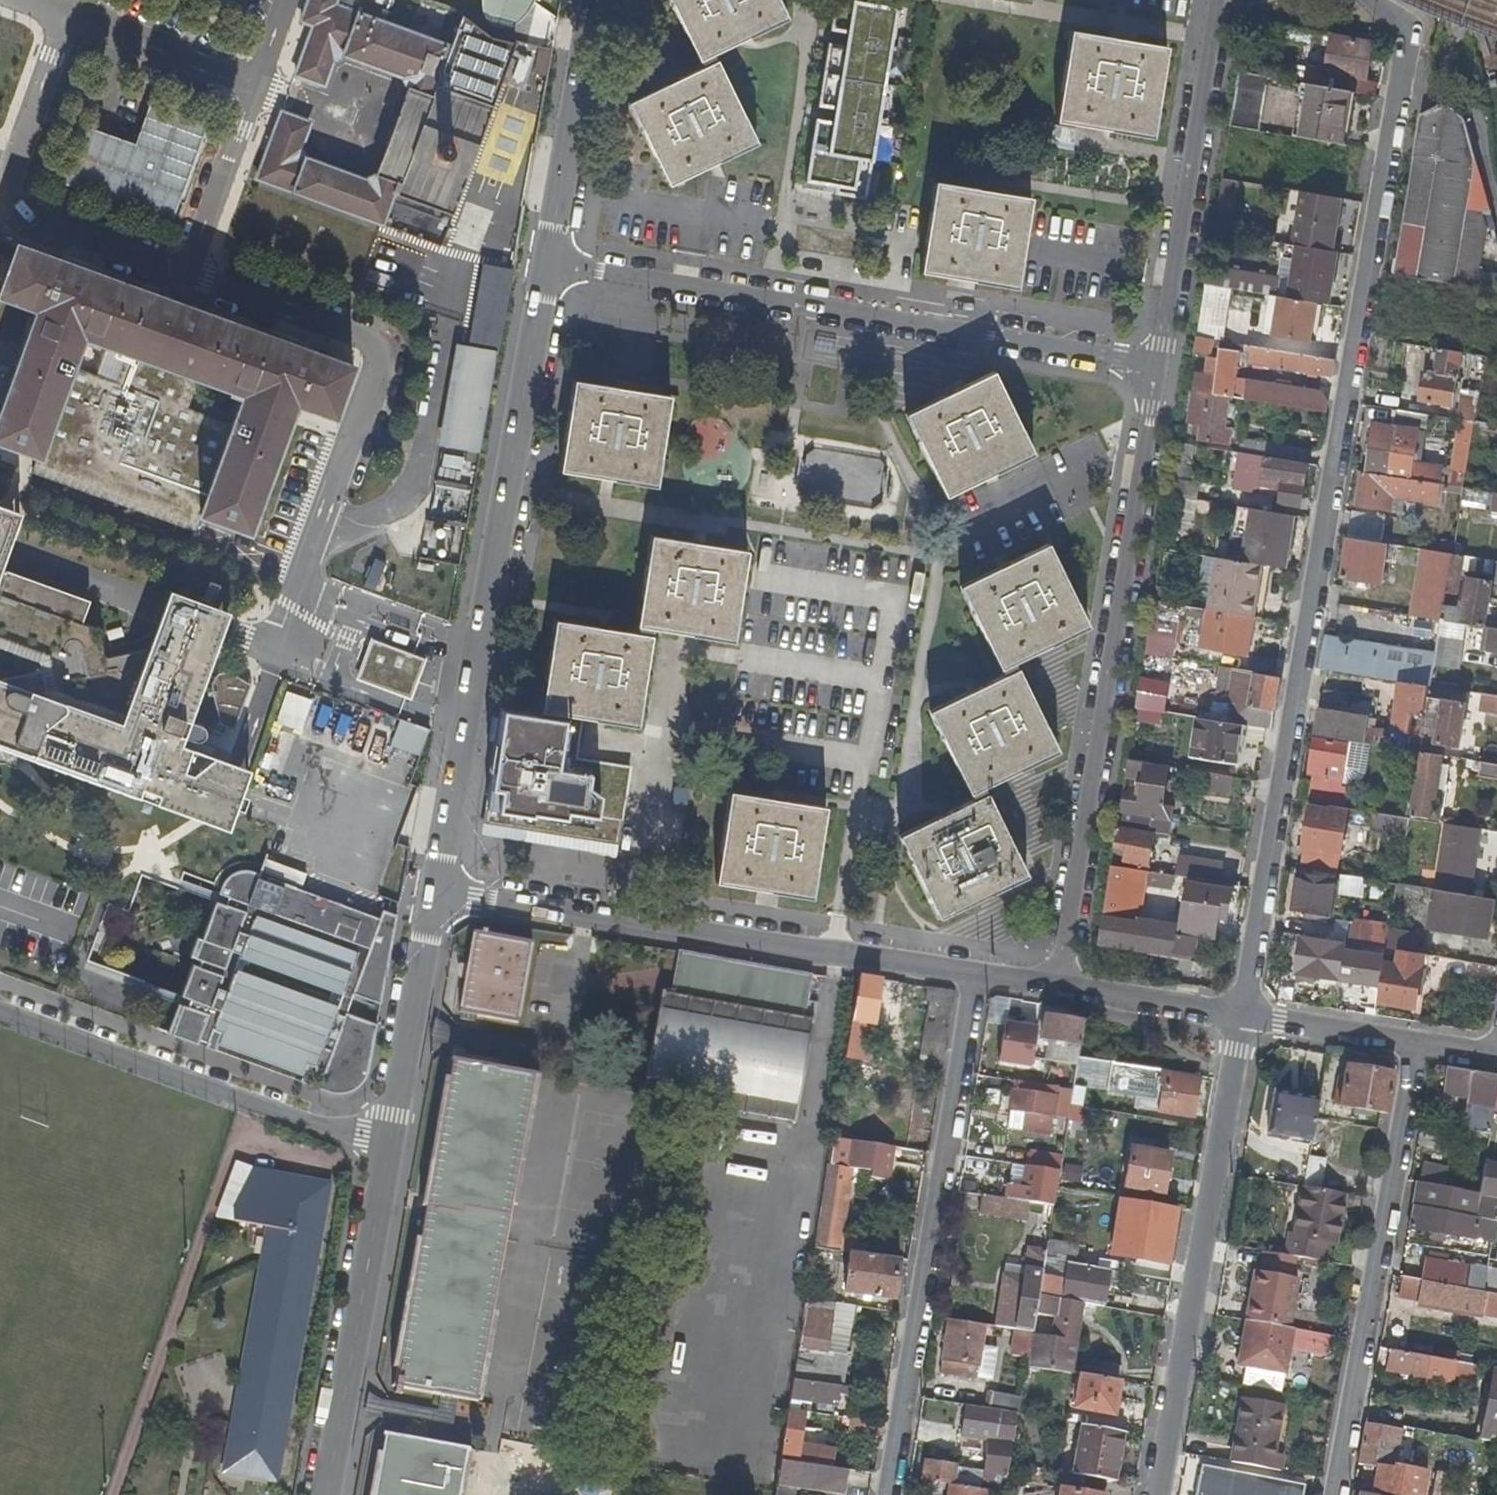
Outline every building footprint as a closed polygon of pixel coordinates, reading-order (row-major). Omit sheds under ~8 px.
[(300,22),(312,26),(294,75),(311,81),(315,70),(328,75),(332,63),(345,56),(400,77),(405,88),(373,175),(363,179),(307,159),(301,146),(305,135),(293,130),(297,119),(280,113),(255,179),(405,235),(406,243),(411,249),(417,253),(425,254),(432,251),(437,245),(439,237),(438,230),(442,228),(447,214),(451,215),(489,108),(464,98),(473,76),(439,63),(445,47),(444,47),(379,22),(388,0),(308,0),(300,22)] [(421,0),(388,0),(379,22),(444,47),(456,13),(421,0)] [(517,22),(522,16),(524,7),(523,0),(487,0),(486,7),(488,15),(493,22),(501,26),(509,26),(517,22)] [(699,60),(713,53),(786,18),(777,0),(670,0),(699,60)] [(898,6),(864,0),(837,0),(832,28),(849,31),(860,33),(858,46),(847,44),(830,41),(819,102),(836,105),(848,107),(845,121),(834,119),(817,116),(806,179),(836,184),(835,191),(867,196),(898,6)] [(1071,30),(1056,120),(1152,135),(1166,46),(1071,30)] [(860,33),(849,31),(847,44),(858,46),(860,33)] [(1309,65),(1306,84),(1307,84),(1325,87),(1353,92),(1355,78),(1367,80),(1373,41),(1334,35),(1328,68),(1309,65)] [(713,53),(699,60),(702,66),(716,60),(713,53)] [(755,142),(716,60),(702,66),(628,102),(668,184),(755,142)] [(315,70),(311,81),(324,86),(328,75),(315,70)] [(1260,131),(1269,78),(1241,73),(1232,126),(1258,130),(1260,131)] [(1343,145),(1353,92),(1325,87),(1307,84),(1297,137),(1343,145)] [(1413,156),(1477,165),(1469,139),(1470,135),(1465,117),(1458,109),(1443,101),(1419,113),(1413,156)] [(848,107),(836,105),(834,119),(845,121),(848,107)] [(136,144),(90,131),(73,186),(179,217),(204,130),(145,112),(136,144)] [(513,154),(531,161),(538,119),(529,114),(513,154)] [(293,130),(305,135),(310,124),(297,119),(293,130)] [(1317,175),(1283,170),(1282,171),(1278,188),(1301,192),(1343,199),(1353,200),(1363,148),(1343,145),(1297,137),(1269,132),(1288,145),(1303,147),(1302,157),(1319,160),(1317,175)] [(1459,229),(1479,233),(1490,210),(1477,165),(1413,156),(1410,174),(1409,187),(1408,195),(1470,204),(1469,223),(1460,222),(1459,229)] [(513,185),(518,182),(521,174),(519,170),(510,167),(505,170),(502,176),(506,182),(513,185)] [(1272,177),(1270,186),(1278,188),(1282,171),(1283,170),(1283,169),(1272,177)] [(1237,181),(1223,179),(1215,231),(1227,233),(1229,233),(1237,181)] [(935,181),(921,270),(1016,286),(1031,197),(935,181)] [(1343,199),(1301,192),(1292,244),(1332,251),(1343,199)] [(498,194),(483,232),(516,244),(523,204),(498,194)] [(1449,282),(1459,229),(1460,222),(1469,223),(1470,204),(1408,195),(1394,273),(1397,274),(1440,281),(1449,282)] [(1479,233),(1459,229),(1449,282),(1453,283),(1468,254),(1480,233),(1479,233)] [(1227,233),(1215,231),(1212,245),(1225,247),(1227,233)] [(483,232),(484,265),(511,270),(516,244),(483,232)] [(1474,268),(1480,233),(1468,254),(1453,283),(1471,286),(1474,268)] [(33,455),(28,470),(190,530),(197,514),(244,531),(291,404),(331,418),(351,366),(308,350),(306,345),(272,332),(266,335),(98,274),(96,268),(63,256),(59,260),(0,238),(0,311),(4,300),(33,310),(17,348),(0,341),(0,442),(33,455)] [(1296,260),(1291,298),(1317,303),(1330,305),(1338,252),(1332,251),(1292,244),(1287,243),(1284,258),(1296,260)] [(440,446),(478,453),(511,270),(484,265),(482,267),(467,346),(459,344),(440,446)] [(1474,268),(1471,286),(1483,288),(1496,290),(1496,272),(1474,268)] [(1225,287),(1269,294),(1271,284),(1208,273),(1206,284),(1225,287)] [(1440,281),(1397,274),(1388,321),(1410,325),(1414,305),(1415,297),(1431,300),(1436,301),(1440,281)] [(1449,282),(1440,281),(1436,301),(1435,309),(1479,316),(1483,288),(1471,286),(1453,283),(1449,282)] [(1202,306),(1222,309),(1225,287),(1206,284),(1202,306)] [(1310,340),(1317,303),(1291,298),(1280,296),(1274,333),(1310,340)] [(1431,300),(1415,297),(1414,305),(1435,309),(1436,301),(1431,300)] [(1200,321),(1227,325),(1229,311),(1222,309),(1202,306),(1200,321)] [(1227,325),(1200,321),(1197,337),(1212,339),(1230,342),(1232,326),(1227,325)] [(1210,356),(1212,339),(1197,337),(1194,354),(1210,356)] [(1254,363),(1332,376),(1335,360),(1328,359),(1253,346),(1252,353),(1255,354),(1254,363)] [(1454,405),(1463,352),(1439,348),(1436,373),(1427,371),(1422,400),(1454,405)] [(1209,376),(1197,374),(1195,384),(1189,383),(1188,389),(1194,390),(1228,396),(1326,413),(1329,394),(1249,381),(1248,379),(1235,377),(1239,352),(1221,349),(1219,360),(1212,359),(1209,376)] [(1490,356),(1486,355),(1480,391),(1475,421),(1479,422),(1496,425),(1496,357),(1490,356)] [(905,414),(945,496),(1032,453),(993,372),(905,414)] [(572,381),(558,470),(654,485),(667,396),(572,381)] [(1466,389),(1461,419),(1475,421),(1480,391),(1466,389)] [(1224,426),(1228,396),(1194,390),(1189,423),(1193,423),(1202,425),(1201,433),(1201,439),(1228,443),(1231,427),(1224,426)] [(1422,462),(1430,414),(1396,409),(1393,426),(1376,423),(1368,472),(1441,484),(1444,465),(1422,462)] [(1479,422),(1475,421),(1471,447),(1496,451),(1496,425),(1479,422)] [(1192,432),(1201,433),(1202,425),(1193,423),(1192,432)] [(1241,439),(1239,452),(1307,464),(1308,464),(1310,451),(1241,439)] [(0,442),(0,459),(28,470),(33,455),(0,442)] [(1188,481),(1193,444),(1192,444),(1179,442),(1180,444),(1171,495),(1198,500),(1200,484),(1188,481)] [(1300,507),(1307,464),(1239,452),(1234,451),(1231,469),(1263,474),(1262,478),(1283,482),(1282,490),(1280,503),(1300,507)] [(444,453),(438,475),(463,482),(470,460),(444,453)] [(1391,508),(1392,508),(1394,496),(1405,498),(1439,504),(1442,484),(1441,484),(1368,472),(1363,472),(1358,503),(1391,508)] [(1261,486),(1282,490),(1283,482),(1262,478),(1261,486)] [(1478,481),(1465,479),(1464,487),(1476,489),(1478,481)] [(1476,489),(1464,487),(1461,503),(1496,508),(1496,492),(1476,489)] [(1394,496),(1392,508),(1403,510),(1405,498),(1394,496)] [(4,548),(17,513),(0,507),(0,558),(4,548)] [(1293,515),(1253,509),(1251,522),(1236,519),(1229,559),(1262,564),(1271,566),(1290,569),(1293,543),(1289,542),(1293,515)] [(1353,511),(1349,537),(1381,542),(1386,516),(1353,511)] [(648,536),(635,626),(649,628),(731,640),(745,551),(648,536)] [(1381,583),(1388,543),(1381,542),(1349,537),(1342,576),(1381,583)] [(1443,538),(1441,552),(1453,553),(1454,543),(1455,540),(1443,538)] [(1462,544),(1454,543),(1453,553),(1460,554),(1462,544)] [(959,586),(999,669),(1013,662),(1086,626),(1047,545),(959,586)] [(1424,549),(1413,615),(1441,619),(1444,605),(1446,592),(1453,553),(1441,552),(1424,549)] [(1453,553),(1446,592),(1458,593),(1463,568),(1493,573),(1494,566),(1496,560),(1460,554),(1453,553)] [(1219,557),(1210,610),(1248,616),(1254,617),(1262,564),(1229,559),(1219,557)] [(1262,619),(1271,566),(1262,564),(1254,617),(1262,619)] [(219,829),(241,771),(169,745),(172,737),(185,741),(190,741),(195,738),(197,733),(197,728),(194,723),(184,720),(219,624),(223,613),(165,592),(161,604),(145,648),(100,658),(92,629),(77,623),(85,599),(0,568),(0,747),(219,829)] [(1484,626),(1491,580),(1469,577),(1468,582),(1463,582),(1460,598),(1455,597),(1454,607),(1444,605),(1441,619),(1484,626)] [(1179,605),(1195,608),(1196,600),(1176,596),(1175,604),(1179,605)] [(1175,628),(1179,605),(1175,604),(1154,601),(1150,624),(1160,626),(1175,628)] [(1245,638),(1248,616),(1210,610),(1207,631),(1227,635),(1224,652),(1244,655),(1247,638),(1245,638)] [(1439,633),(1464,637),(1466,623),(1441,619),(1439,633)] [(615,842),(627,765),(572,756),(573,747),(557,744),(559,725),(565,725),(566,714),(578,716),(634,724),(648,635),(633,633),(553,620),(539,711),(541,711),(541,716),(502,711),(486,824),(612,842),(615,842)] [(1156,655),(1160,626),(1150,624),(1145,654),(1156,655)] [(649,628),(635,626),(633,633),(648,635),(649,628)] [(1160,626),(1156,655),(1170,658),(1175,628),(1160,626)] [(1484,636),(1490,636),(1489,649),(1488,650),(1496,651),(1496,628),(1485,626),(1484,636)] [(1459,667),(1464,637),(1439,633),(1439,634),(1436,653),(1434,663),(1459,667)] [(1436,653),(1325,635),(1319,668),(1400,681),(1430,685),(1434,663),(1436,653)] [(438,663),(371,638),(356,680),(412,700),(418,681),(432,688),(438,663)] [(1002,676),(1016,669),(1013,662),(999,669),(1002,676)] [(1219,666),(1211,718),(1224,721),(1244,724),(1271,729),(1279,678),(1256,674),(1257,672),(1219,666)] [(207,689),(216,724),(229,728),(246,682),(224,669),(218,669),(212,671),(207,689)] [(1056,751),(1016,669),(1002,676),(929,711),(969,793),(982,786),(1056,751)] [(1156,682),(1141,680),(1137,705),(1161,710),(1164,695),(1154,693),(1156,682)] [(1408,733),(1407,739),(1405,749),(1419,751),(1425,711),(1429,686),(1430,685),(1400,681),(1391,730),(1408,733)] [(1459,746),(1464,717),(1465,711),(1466,702),(1456,701),(1457,690),(1445,688),(1441,713),(1425,711),(1419,751),(1423,752),(1430,753),(1431,747),(1449,749),(1449,745),(1459,746)] [(1323,690),(1321,703),(1346,707),(1348,693),(1323,690)] [(287,691),(274,723),(302,733),(314,701),(287,691)] [(1483,694),(1480,711),(1496,713),(1496,696),(1483,694)] [(1320,710),(1316,735),(1392,747),(1393,737),(1390,736),(1391,730),(1374,727),(1376,717),(1320,710)] [(573,747),(578,716),(566,714),(565,725),(559,725),(557,744),(573,747)] [(1244,724),(1211,718),(1199,717),(1192,757),(1237,764),(1244,724)] [(391,746),(422,753),(429,725),(398,718),(391,746)] [(1393,737),(1392,747),(1405,749),(1407,739),(1393,737)] [(1315,775),(1310,802),(1333,806),(1344,807),(1347,790),(1340,789),(1340,786),(1347,744),(1315,738),(1312,760),(1317,761),(1315,775)] [(1347,744),(1340,786),(1352,785),(1356,783),(1360,780),(1363,776),(1365,772),(1369,747),(1347,744)] [(1464,749),(1463,758),(1469,759),(1472,760),(1478,761),(1480,751),(1464,749)] [(1413,815),(1442,819),(1443,817),(1449,775),(1441,773),(1443,761),(1443,755),(1430,753),(1423,752),(1413,815)] [(1140,792),(1123,789),(1119,811),(1170,820),(1173,800),(1162,798),(1168,766),(1128,759),(1125,777),(1142,780),(1140,792)] [(1478,761),(1472,760),(1469,759),(1468,767),(1472,768),(1473,770),(1479,771),(1479,775),(1496,778),(1496,764),(1478,761)] [(1441,773),(1449,775),(1451,762),(1443,761),(1441,773)] [(1231,776),(1200,771),(1197,787),(1229,792),(1231,776)] [(972,800),(986,793),(982,786),(969,793),(972,800)] [(729,790),(715,880),(809,895),(823,805),(729,790)] [(1019,864),(986,793),(972,800),(899,835),(938,917),(1030,872),(1025,862),(1019,864)] [(1311,807),(1301,867),(1339,873),(1350,808),(1344,807),(1333,806),(1332,810),(1311,807)] [(1167,835),(1170,820),(1119,811),(1114,845),(1125,847),(1124,859),(1149,863),(1154,833),(1167,835)] [(1405,840),(1408,817),(1376,812),(1373,834),(1405,840)] [(1470,895),(1481,828),(1454,824),(1447,823),(1437,889),(1470,895)] [(1174,875),(1218,882),(1221,862),(1177,854),(1174,875)] [(1170,888),(1173,875),(1111,864),(1103,915),(1138,921),(1139,918),(1145,884),(1170,888)] [(364,1074),(368,1064),(395,914),(382,910),(376,924),(292,895),(296,886),(267,877),(265,880),(259,878),(260,874),(247,870),(243,869),(239,870),(233,872),(230,873),(225,878),(220,882),(219,885),(217,892),(225,894),(222,902),(214,899),(200,936),(196,934),(189,955),(198,959),(195,965),(190,963),(178,995),(184,997),(181,1003),(176,1002),(165,1032),(213,1049),(216,1039),(302,1069),(298,1080),(324,1089),(335,1091),(346,1088),(356,1083),(364,1074)] [(1302,910),(1301,916),(1325,920),(1325,914),(1330,915),(1336,878),(1299,871),(1293,909),(1302,910)] [(1341,874),(1340,894),(1365,896),(1366,875),(1341,874)] [(1227,918),(1231,898),(1232,891),(1232,890),(1189,883),(1188,888),(1187,897),(1185,911),(1227,918)] [(1418,894),(1420,887),(1397,883),(1396,890),(1418,894)] [(1489,936),(1495,899),(1470,895),(1437,889),(1430,926),(1489,936)] [(1138,921),(1103,915),(1098,942),(1192,957),(1195,937),(1177,934),(1177,923),(1139,918),(1138,921)] [(1349,923),(1346,943),(1347,943),(1358,945),(1386,949),(1390,929),(1349,923)] [(1386,949),(1416,954),(1420,933),(1390,928),(1390,929),(1386,949)] [(530,946),(532,946),(532,943),(486,935),(486,931),(482,930),(481,934),(473,933),(473,936),(474,936),(461,1011),(459,1011),(459,1014),(518,1025),(519,1022),(516,1022),(530,946)] [(1341,979),(1347,943),(1346,943),(1301,935),(1296,972),(1341,979)] [(1352,981),(1380,986),(1382,974),(1384,961),(1386,949),(1358,945),(1352,981)] [(1386,949),(1384,961),(1382,974),(1380,986),(1378,1000),(1415,1006),(1418,986),(1421,986),(1424,969),(1428,970),(1430,956),(1416,954),(1386,949)] [(792,1120),(792,1122),(795,1123),(814,1017),(812,1017),(811,1019),(805,1018),(808,1001),(812,973),(680,951),(671,995),(664,994),(665,991),(662,991),(642,1096),(645,1096),(646,1094),(668,1098),(668,1100),(670,1101),(670,1098),(693,1103),(692,1105),(694,1105),(695,1103),(717,1107),(716,1109),(719,1110),(719,1107),(742,1112),(742,1114),(744,1114),(744,1112),(767,1116),(766,1118),(768,1118),(769,1116),(792,1120)] [(883,979),(859,975),(851,1025),(852,1025),(857,1025),(874,1028),(875,1028),(883,979)] [(929,1011),(952,1015),(956,989),(929,984),(927,997),(932,998),(929,1011)] [(994,1041),(1014,1044),(1035,1048),(1042,1002),(1016,998),(1015,1009),(1000,1006),(994,1041)] [(808,1001),(805,1018),(811,1019),(812,1017),(814,1017),(816,1002),(808,1001)] [(919,1078),(941,1081),(951,1018),(929,1014),(919,1078)] [(1057,1050),(1056,1060),(1078,1063),(1084,1022),(1045,1016),(1042,1038),(1062,1042),(1061,1047),(1057,1050)] [(874,1028),(857,1025),(852,1025),(847,1059),(869,1062),(874,1028)] [(1014,1044),(994,1041),(994,1047),(1013,1050),(1014,1044)] [(1347,1066),(1349,1051),(1328,1047),(1318,1101),(1317,1106),(1333,1109),(1334,1104),(1353,1108),(1352,1112),(1372,1116),(1373,1111),(1388,1113),(1395,1073),(1347,1066)] [(1000,1065),(1020,1069),(1022,1054),(1003,1050),(1000,1065)] [(533,1078),(536,1078),(536,1076),(451,1060),(450,1063),(452,1064),(393,1388),(391,1387),(391,1389),(393,1390),(392,1395),(399,1396),(400,1391),(476,1405),(477,1403),(474,1402),(533,1078)] [(1182,1075),(1182,1073),(1109,1061),(1106,1076),(1172,1088),(1171,1092),(1167,1091),(1166,1099),(1161,1098),(1159,1112),(1193,1118),(1200,1078),(1182,1075)] [(1489,1138),(1495,1105),(1496,1095),(1496,1074),(1442,1065),(1440,1075),(1445,1076),(1442,1090),(1468,1095),(1464,1117),(1456,1116),(1453,1131),(1489,1138)] [(1073,1089),(1016,1080),(1011,1110),(1026,1112),(1023,1129),(1049,1135),(1052,1116),(1053,1116),(1054,1112),(1069,1115),(1071,1103),(1072,1094),(1073,1089)] [(1268,1132),(1311,1140),(1317,1106),(1318,1101),(1275,1093),(1268,1132)] [(1090,1097),(1072,1094),(1071,1103),(1088,1106),(1090,1097)] [(920,1128),(917,1149),(929,1151),(933,1124),(927,1123),(926,1129),(920,1128)] [(1108,1144),(1122,1147),(1125,1132),(1110,1130),(1108,1144)] [(852,1167),(863,1169),(871,1170),(870,1179),(890,1181),(895,1146),(833,1137),(815,1246),(842,1250),(850,1178),(852,1167)] [(1132,1148),(1126,1186),(1165,1193),(1171,1155),(1132,1148)] [(1031,1151),(1028,1166),(1059,1170),(1062,1156),(1031,1151)] [(250,1169),(251,1167),(234,1161),(212,1216),(229,1219),(250,1169)] [(1485,1162),(1480,1192),(1475,1216),(1496,1220),(1496,1164),(1485,1162)] [(1424,1163),(1421,1182),(1444,1186),(1448,1168),(1424,1163)] [(1062,1181),(1081,1183),(1083,1166),(1064,1164),(1062,1181)] [(1038,1203),(1040,1194),(1040,1190),(1056,1193),(1059,1170),(1028,1166),(1022,1200),(1038,1203)] [(852,1167),(850,1178),(862,1180),(863,1169),(852,1167)] [(274,1480),(327,1183),(250,1169),(229,1219),(266,1227),(222,1471),(274,1480)] [(971,1177),(968,1192),(983,1195),(1003,1198),(1004,1188),(994,1186),(994,1181),(971,1177)] [(1418,1181),(1414,1205),(1475,1216),(1480,1192),(1444,1186),(1421,1182),(1418,1181)] [(1290,1234),(1286,1254),(1299,1257),(1325,1261),(1328,1241),(1335,1242),(1345,1193),(1303,1186),(1294,1234),(1290,1234)] [(1041,1214),(1042,1204),(1038,1203),(1022,1200),(1003,1198),(983,1195),(979,1214),(1026,1220),(1028,1212),(1041,1214)] [(1134,1213),(1136,1202),(1127,1200),(1125,1212),(1134,1213)] [(1175,1208),(1136,1202),(1134,1213),(1127,1256),(1166,1262),(1175,1208)] [(1452,1265),(1457,1266),(1454,1286),(1496,1294),(1496,1220),(1475,1216),(1414,1205),(1414,1204),(1410,1226),(1457,1234),(1452,1265)] [(1064,1246),(1061,1261),(1067,1262),(1087,1265),(1089,1250),(1064,1246)] [(1004,1276),(996,1326),(997,1327),(1016,1330),(1032,1332),(1035,1314),(1039,1293),(1041,1279),(1045,1259),(1046,1251),(1029,1247),(1023,1279),(1004,1276)] [(1256,1271),(1253,1288),(1257,1289),(1251,1320),(1291,1327),(1300,1279),(1295,1278),(1299,1257),(1286,1254),(1264,1250),(1260,1271),(1256,1271)] [(894,1300),(901,1259),(850,1251),(844,1292),(894,1300)] [(1404,1257),(1401,1277),(1454,1286),(1457,1266),(1452,1265),(1404,1257)] [(1323,1269),(1324,1262),(1304,1259),(1303,1265),(1323,1269)] [(1102,1305),(1108,1269),(1087,1265),(1067,1262),(1064,1283),(1041,1279),(1039,1293),(1081,1301),(1102,1305)] [(1454,1286),(1401,1277),(1397,1296),(1484,1311),(1496,1314),(1496,1294),(1454,1286)] [(1253,1288),(1247,1319),(1251,1320),(1257,1289),(1253,1288)] [(1051,1342),(1031,1338),(1027,1362),(1027,1367),(1068,1374),(1069,1371),(1081,1301),(1039,1293),(1035,1314),(1056,1318),(1051,1342)] [(827,1350),(836,1303),(807,1298),(794,1378),(841,1385),(846,1353),(827,1350)] [(996,1335),(997,1327),(996,1326),(948,1319),(939,1372),(976,1378),(984,1332),(996,1335)] [(1285,1372),(1293,1328),(1291,1327),(1251,1320),(1247,1319),(1243,1338),(1249,1339),(1245,1364),(1285,1372)] [(1410,1324),(1391,1321),(1386,1348),(1405,1351),(1410,1324)] [(1011,1359),(1027,1362),(1031,1338),(1032,1332),(1016,1330),(1011,1359)] [(1446,1360),(1380,1349),(1377,1365),(1388,1366),(1387,1369),(1401,1372),(1399,1379),(1407,1380),(1408,1373),(1453,1380),(1453,1377),(1475,1381),(1477,1365),(1457,1362),(1446,1360)] [(1447,1352),(1446,1360),(1457,1362),(1459,1354),(1447,1352)] [(1482,1440),(1496,1443),(1496,1369),(1494,1368),(1482,1440)] [(1114,1413),(1120,1380),(1081,1373),(1076,1406),(1114,1413)] [(810,1400),(818,1401),(834,1404),(838,1405),(839,1395),(855,1398),(856,1388),(841,1385),(794,1378),(781,1458),(798,1461),(803,1461),(833,1466),(836,1447),(801,1441),(805,1411),(809,1411),(810,1400)] [(1248,1386),(1246,1398),(1283,1404),(1285,1393),(1248,1386)] [(992,1389),(989,1409),(1002,1411),(1019,1414),(1019,1413),(1022,1395),(992,1389)] [(1245,1398),(1234,1461),(1282,1470),(1285,1456),(1275,1454),(1284,1404),(1283,1404),(1246,1398),(1245,1398)] [(834,1404),(818,1401),(817,1408),(833,1410),(834,1404)] [(983,1420),(985,1408),(962,1404),(961,1409),(966,1410),(964,1417),(983,1420)] [(1012,1441),(1014,1441),(1019,1414),(1002,1411),(997,1439),(990,1438),(986,1470),(983,1490),(985,1490),(1005,1493),(1008,1480),(1009,1471),(1012,1441)] [(880,1436),(882,1422),(852,1418),(850,1431),(880,1436)] [(1366,1424),(1402,1431),(1403,1425),(1367,1419),(1366,1424)] [(1083,1424),(1074,1473),(1114,1480),(1122,1431),(1083,1424)] [(1402,1431),(1366,1424),(1359,1464),(1378,1467),(1374,1494),(1378,1494),(1425,1494),(1428,1473),(1395,1467),(1402,1431)] [(468,1453),(468,1451),(383,1436),(383,1438),(385,1439),(375,1494),(458,1494),(466,1453),(468,1453)] [(798,1461),(781,1458),(775,1494),(792,1494),(793,1489),(836,1494),(843,1494),(847,1469),(833,1466),(803,1461),(798,1461)] [(983,1490),(986,1470),(925,1461),(922,1480),(948,1484),(983,1490)] [(1195,1494),(1301,1494),(1303,1481),(1200,1465),(1195,1494)] [(1432,1494),(1446,1494),(1450,1474),(1436,1471),(1432,1494)] [(1005,1493),(1005,1494),(1022,1494),(1024,1482),(1008,1480),(1005,1493)] [(985,1490),(983,1490),(948,1484),(946,1494),(984,1494),(985,1490)]
